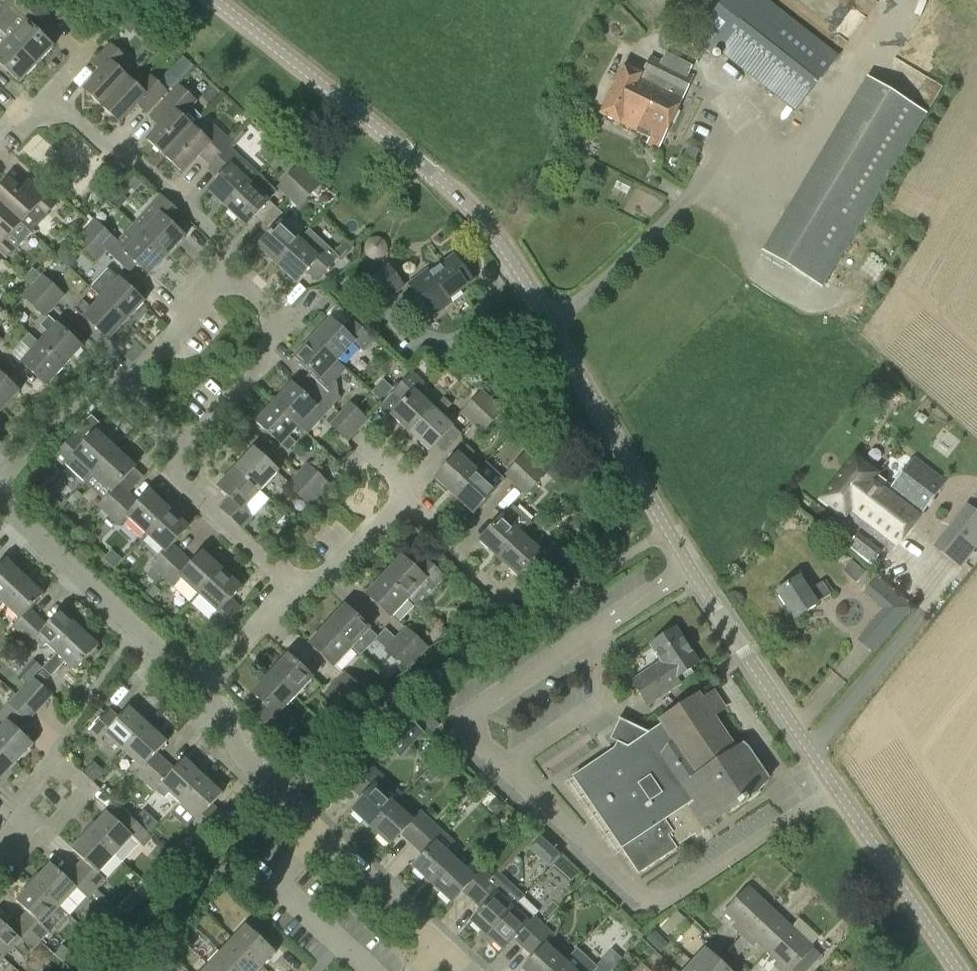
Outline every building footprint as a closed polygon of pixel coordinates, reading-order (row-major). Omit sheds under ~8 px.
[(31,0),(18,0),(0,20),(0,32),(9,40),(36,66),(53,48),(35,31),(49,16),(31,0)] [(691,40),(711,56),(715,51),(794,113),(838,57),(767,0),(723,0),(691,40)] [(138,25),(131,18),(130,19),(123,27),(130,34),(138,25)] [(36,66),(9,40),(0,49),(0,65),(20,84),(36,66)] [(84,91),(100,106),(126,78),(116,69),(125,60),(110,46),(93,64),(102,72),(84,91)] [(678,69),(681,63),(665,55),(662,61),(651,55),(642,74),(623,65),(600,113),(650,138),(647,144),(657,149),(693,76),(678,69)] [(139,90),(126,78),(100,106),(120,124),(138,106),(146,114),(166,92),(150,78),(139,90)] [(821,287),(926,116),(867,80),(762,251),(821,287)] [(146,140),(165,157),(192,129),(191,128),(201,118),(191,109),(197,103),(179,86),(159,106),(160,107),(150,118),(159,126),(146,140)] [(208,169),(208,170),(229,148),(229,147),(231,144),(213,127),(202,138),(192,129),(165,157),(183,174),(199,156),(210,166),(208,169)] [(229,148),(208,170),(219,179),(207,191),(226,209),(250,183),(239,174),(247,165),(229,148)] [(278,189),(288,199),(309,177),(298,167),(278,189)] [(319,187),(309,177),(288,199),(298,209),(319,187)] [(138,183),(133,178),(126,185),(118,193),(123,198),(131,190),(138,183)] [(0,190),(0,204),(32,234),(48,216),(47,215),(55,206),(36,188),(27,198),(9,181),(0,190)] [(260,193),(250,183),(226,209),(245,227),(269,201),(277,193),(268,185),(260,193)] [(161,197),(151,207),(134,225),(143,233),(142,234),(167,257),(185,238),(173,227),(183,217),(161,197)] [(32,234),(0,204),(0,255),(5,260),(13,251),(15,252),(32,234)] [(93,220),(84,231),(107,253),(117,242),(93,220)] [(257,247),(276,265),(300,241),(280,222),(257,247)] [(134,225),(125,234),(134,242),(124,253),(149,276),(167,257),(142,234),(143,233),(134,225)] [(300,241),(276,265),(295,283),(306,272),(316,281),(337,259),(341,262),(354,248),(347,241),(334,254),(309,230),(300,241)] [(96,264),(107,253),(84,231),(73,243),(96,264)] [(430,274),(428,271),(409,285),(432,316),(450,303),(447,300),(472,281),(454,257),(430,274)] [(402,286),(387,267),(364,285),(378,304),(402,286)] [(101,299),(101,298),(126,322),(144,303),(108,270),(90,289),(101,299)] [(42,276),(32,286),(55,308),(65,297),(42,276)] [(44,319),(55,308),(32,286),(21,298),(44,319)] [(108,341),(126,322),(101,298),(101,299),(91,309),(83,302),(75,311),(83,318),(108,341)] [(40,327),(48,334),(39,343),(65,366),(81,348),(56,325),(49,318),(40,327)] [(330,319),(312,338),(338,362),(355,343),(363,351),(373,340),(351,320),(342,330),(330,319)] [(65,366),(39,343),(38,344),(29,334),(21,343),(31,352),(21,363),(46,386),(65,366)] [(346,370),(338,362),(312,338),(294,357),(329,389),(346,370)] [(428,354),(420,362),(427,368),(434,359),(428,354)] [(424,399),(423,382),(422,381),(423,381),(422,364),(418,365),(412,372),(392,394),(402,404),(391,416),(410,433),(434,409),(424,399)] [(1,410),(18,392),(0,375),(0,409),(1,410)] [(290,385),(274,402),(299,426),(307,434),(325,415),(291,384),(290,385)] [(461,414),(471,424),(492,402),(482,392),(461,414)] [(444,398),(434,409),(410,433),(430,451),(436,445),(444,453),(462,434),(442,416),(452,406),(444,398)] [(345,400),(335,411),(357,431),(366,421),(345,400)] [(294,444),(288,438),(299,426),(274,402),(256,422),(281,445),(287,452),(294,444)] [(502,412),(492,402),(471,424),(481,433),(502,412)] [(347,441),(357,431),(335,411),(326,421),(347,441)] [(74,458),(92,474),(116,449),(97,431),(85,444),(75,434),(55,456),(66,466),(74,458)] [(454,496),(478,471),(467,462),(475,454),(466,446),(459,454),(458,453),(435,479),(454,496)] [(855,458),(852,456),(819,500),(843,519),(845,516),(892,551),(943,483),(895,447),(875,473),(855,458)] [(252,448),(235,467),(260,490),(278,471),(252,448)] [(135,466),(116,449),(92,474),(111,492),(98,506),(103,510),(98,516),(104,521),(109,516),(129,494),(119,484),(135,466)] [(337,461),(345,473),(359,464),(352,452),(337,461)] [(505,477),(515,487),(545,456),(542,453),(537,459),(531,454),(527,458),(525,456),(505,477)] [(547,453),(545,456),(515,487),(526,496),(546,475),(543,472),(554,460),(547,453)] [(306,465),(297,476),(318,496),(328,485),(306,465)] [(243,509),(260,490),(235,467),(218,485),(230,496),(219,507),(241,528),(252,516),(243,509)] [(566,490),(572,483),(557,469),(549,478),(563,491),(565,489),(566,490)] [(495,473),(488,480),(478,471),(454,496),(474,514),(497,489),(504,481),(495,473)] [(309,506),(318,496),(297,476),(287,486),(309,506)] [(50,492),(42,500),(53,511),(61,503),(50,492)] [(127,517),(146,534),(169,509),(150,492),(140,503),(129,494),(109,516),(119,526),(127,517)] [(188,527),(169,509),(146,534),(165,551),(151,566),(161,576),(181,554),(171,545),(188,527)] [(516,516),(509,509),(503,516),(502,516),(479,541),(498,559),(521,533),(522,534),(531,524),(530,523),(529,524),(518,513),(516,516)] [(960,566),(976,545),(976,514),(973,510),(941,550),(960,566)] [(522,534),(521,533),(498,559),(517,576),(528,565),(538,574),(559,552),(548,542),(540,551),(522,534)] [(849,548),(872,566),(882,554),(859,536),(849,548)] [(191,564),(181,554),(161,576),(172,586),(180,577),(199,594),(222,569),(203,552),(191,564)] [(401,556),(383,575),(408,599),(417,607),(434,588),(445,577),(423,556),(412,567),(401,556)] [(1,602),(24,577),(5,560),(0,565),(0,603),(1,602)] [(844,571),(857,580),(865,569),(852,560),(844,571)] [(241,587),(222,569),(199,594),(217,612),(209,620),(220,631),(240,609),(230,599),(241,587)] [(390,617),(408,599),(383,575),(365,594),(390,617)] [(12,626),(22,635),(38,617),(29,609),(43,594),(24,577),(1,602),(19,619),(12,626)] [(800,577),(776,592),(792,619),(817,604),(830,596),(823,583),(809,592),(800,577)] [(912,606),(890,588),(879,602),(887,608),(872,627),(886,638),(912,606)] [(327,624),(351,647),(360,637),(370,647),(378,638),(368,629),(369,629),(344,605),(327,624)] [(47,625),(38,617),(22,635),(31,644),(37,637),(56,654),(79,628),(61,611),(47,625)] [(333,667),(351,647),(327,624),(308,644),(333,667)] [(98,646),(79,628),(56,654),(56,655),(43,669),(51,678),(65,663),(75,671),(98,646)] [(405,628),(396,638),(418,658),(427,648),(405,628)] [(649,644),(658,658),(660,661),(630,681),(636,691),(648,708),(681,686),(676,678),(698,663),(674,628),(649,644)] [(418,658),(396,638),(386,648),(408,669),(418,658)] [(287,654),(270,673),(295,696),(312,678),(287,654)] [(342,671),(333,682),(357,704),(366,694),(342,671)] [(289,712),(284,708),(295,696),(270,673),(252,692),(264,703),(253,714),(276,735),(286,724),(282,720),(289,712)] [(34,678),(25,687),(17,696),(36,713),(44,705),(53,696),(34,678)] [(347,715),(357,704),(333,682),(323,692),(343,710),(327,726),(333,731),(347,715)] [(699,694),(658,721),(661,725),(637,741),(627,748),(617,743),(613,750),(571,777),(637,875),(676,849),(674,847),(756,794),(768,780),(748,749),(743,744),(736,749),(714,717),(726,709),(717,695),(714,691),(702,699),(699,694)] [(19,731),(36,713),(17,696),(0,714),(0,748),(16,763),(34,744),(19,731)] [(105,733),(124,751),(147,725),(128,707),(119,718),(109,709),(89,732),(98,741),(105,733)] [(433,734),(439,726),(424,713),(417,720),(433,734)] [(407,718),(391,734),(408,751),(424,735),(407,718)] [(135,775),(145,784),(165,761),(156,753),(166,742),(147,725),(124,751),(142,768),(135,775)] [(16,763),(0,748),(0,780),(16,763)] [(164,799),(170,793),(180,802),(203,777),(184,759),(175,770),(165,761),(145,784),(154,792),(156,791),(164,799)] [(95,762),(85,774),(97,784),(106,772),(95,762)] [(362,763),(345,781),(353,789),(370,771),(362,763)] [(362,800),(352,811),(353,812),(364,822),(370,828),(401,795),(383,778),(372,768),(370,771),(353,789),(352,790),(362,800)] [(221,793),(203,777),(180,802),(198,819),(191,827),(201,835),(222,813),(212,804),(221,793)] [(401,795),(370,828),(390,846),(400,834),(411,845),(432,823),(420,812),(412,821),(395,805),(403,797),(402,796),(401,795)] [(106,811),(89,830),(115,854),(132,836),(140,843),(144,847),(153,838),(148,833),(125,812),(117,821),(106,811)] [(432,885),(455,860),(446,853),(454,844),(433,824),(413,846),(423,856),(413,868),(432,885)] [(82,859),(74,867),(98,890),(106,881),(97,873),(115,854),(89,830),(71,849),(82,859)] [(548,867),(557,857),(538,839),(529,849),(548,867)] [(474,878),(455,860),(432,885),(451,903),(461,891),(472,901),(493,879),(482,869),(474,878)] [(49,863),(33,881),(59,906),(76,888),(88,900),(93,896),(104,907),(109,901),(98,890),(74,867),(65,877),(49,863)] [(497,874),(493,879),(472,901),(482,910),(470,922),(481,932),(478,936),(484,942),(523,899),(497,874)] [(25,910),(17,919),(42,942),(50,933),(42,924),(59,906),(33,881),(14,900),(25,910)] [(732,926),(743,937),(770,908),(747,886),(724,912),(735,922),(732,926)] [(523,948),(544,926),(534,917),(538,913),(523,899),(484,942),(488,945),(491,941),(502,951),(513,939),(523,948)] [(119,908),(126,915),(132,909),(125,902),(119,908)] [(767,952),(791,927),(770,908),(743,937),(752,945),(755,941),(767,952)] [(3,957),(11,948),(24,960),(32,952),(35,955),(43,945),(41,943),(42,942),(17,919),(8,928),(0,920),(0,954),(3,957)] [(245,925),(232,938),(263,967),(276,954),(245,925)] [(565,961),(558,954),(563,948),(552,937),(554,936),(544,926),(523,948),(533,957),(522,969),(524,970),(556,970),(565,961)] [(791,927),(767,952),(777,962),(774,965),(780,970),(789,970),(812,946),(791,927)] [(655,932),(647,941),(656,949),(664,941),(655,932)] [(232,938),(220,951),(241,970),(259,970),(263,967),(232,938)] [(744,949),(737,943),(728,953),(735,960),(744,949)] [(55,955),(64,962),(71,954),(63,947),(55,955)] [(691,961),(701,970),(729,970),(703,948),(691,961)] [(598,968),(577,949),(565,961),(556,970),(595,970),(598,968)] [(220,951),(208,964),(215,970),(241,970),(220,951)] [(691,961),(682,970),(701,970),(691,961)]
